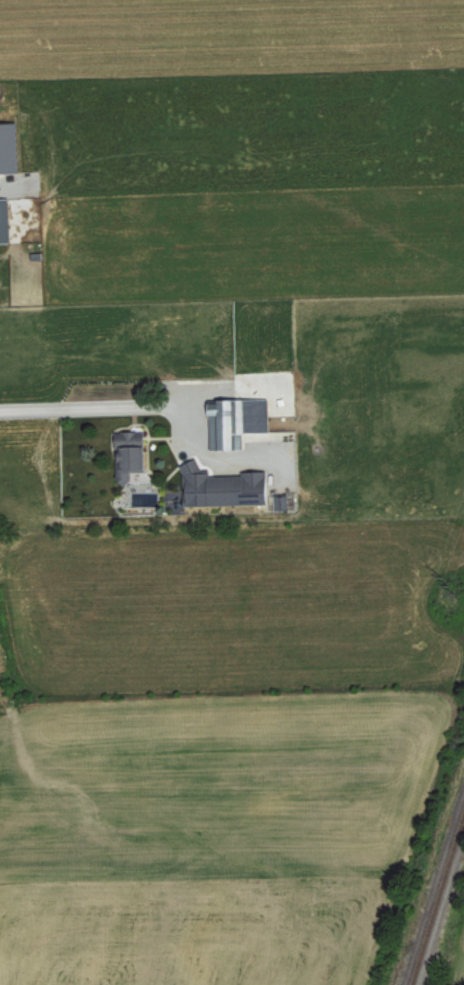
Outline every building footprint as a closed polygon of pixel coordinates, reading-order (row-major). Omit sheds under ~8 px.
[(0,122),(0,173),(21,173),(20,121),(0,122)] [(0,197),(0,242),(13,241),(11,197),(0,197)] [(213,449),(246,448),(245,440),(270,439),(269,398),(212,399),(213,449)] [(150,470),(149,430),(118,431),(120,482),(135,482),(134,470),(150,470)] [(272,504),(271,470),(244,470),(244,475),(212,475),(212,471),(202,472),(202,461),(188,461),(189,505),(272,504)] [(277,509),(291,509),(291,495),(277,495),(277,509)]
